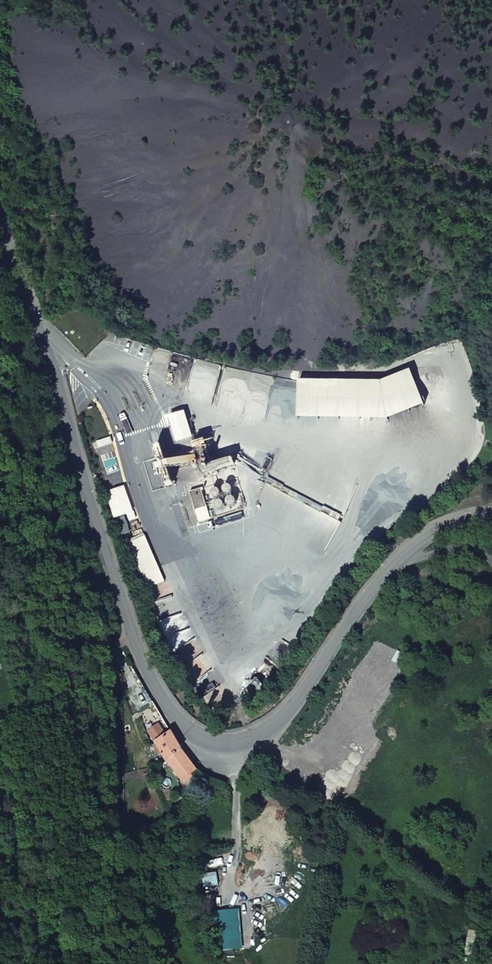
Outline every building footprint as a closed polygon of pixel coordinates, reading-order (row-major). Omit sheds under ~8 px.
[(379,381),(297,380),(297,418),(387,420),(424,405),(409,370),(379,381)] [(187,424),(174,428),(178,441),(191,437),(187,424)] [(132,512),(124,488),(106,494),(115,518),(132,512)] [(211,519),(201,489),(190,493),(199,523),(211,519)] [(124,517),(117,519),(122,534),(129,532),(124,517)] [(140,538),(131,541),(143,573),(152,570),(140,538)] [(182,751),(171,733),(165,737),(163,734),(157,726),(147,733),(167,761),(182,751)] [(182,781),(196,771),(190,762),(182,751),(167,761),(173,768),(170,770),(173,773),(175,771),(182,781)]
